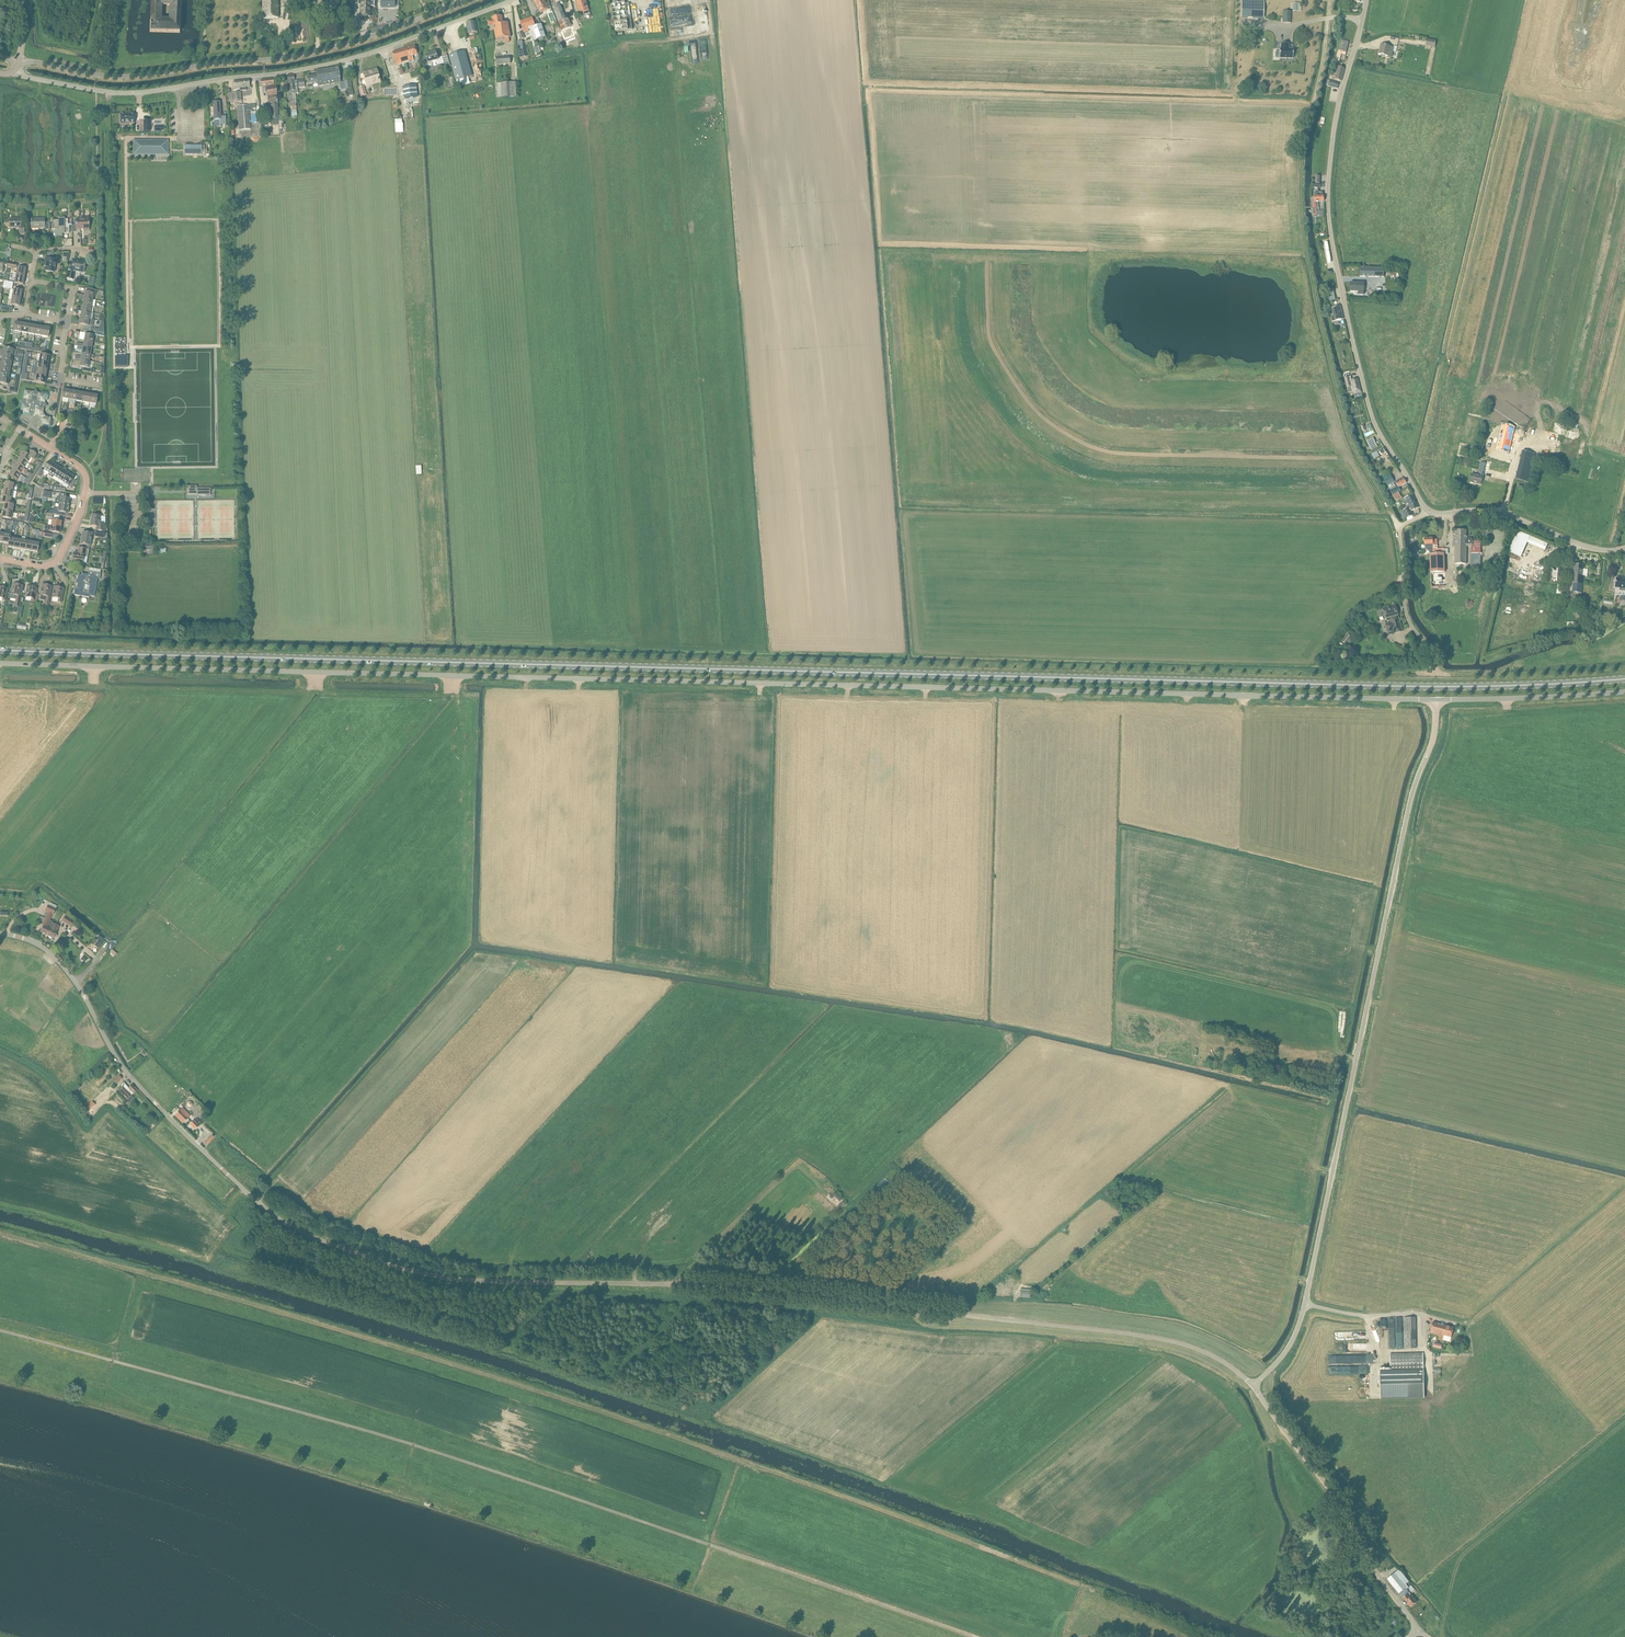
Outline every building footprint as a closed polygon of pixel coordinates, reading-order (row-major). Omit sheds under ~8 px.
[(165,0),(155,0),(155,1),(151,1),(150,31),(180,32),(181,2),(178,2),(178,1),(177,1),(177,0),(168,0),(168,2),(168,4),(168,7),(170,7),(169,20),(162,20),(162,7),(165,7),(165,4),(165,2),(165,0)] [(263,13),(263,19),(278,18),(278,13),(278,0),(262,0),(263,13)] [(360,17),(371,17),(372,7),(375,7),(375,0),(368,0),(364,0),(361,0),(360,17)] [(381,9),(396,9),(396,7),(396,0),(400,0),(381,0),(381,9)] [(544,0),(534,0),(541,14),(549,9),(548,8),(551,7),(549,4),(547,5),(544,0)] [(579,13),(581,13),(582,15),(589,13),(585,0),(575,0),(579,13)] [(1242,1),(1241,18),(1264,19),(1264,2),(1242,1)] [(629,3),(623,4),(612,5),(615,32),(612,32),(612,34),(615,34),(615,36),(622,35),(622,34),(626,33),(626,31),(638,29),(637,24),(632,25),(629,3)] [(1302,4),(1290,3),(1290,9),(1293,9),(1293,12),(1301,12),(1302,4)] [(560,4),(553,7),(559,22),(566,19),(560,4)] [(1283,23),(1291,23),(1291,12),(1283,12),(1283,23)] [(493,20),(488,21),(489,26),(492,26),(494,26),(496,40),(505,38),(505,42),(510,42),(509,38),(511,37),(509,28),(508,22),(503,23),(502,16),(492,17),(493,20)] [(535,24),(534,23),(532,17),(526,20),(527,20),(521,22),(523,28),(522,29),(524,33),(528,31),(528,30),(531,29),(535,43),(538,42),(537,40),(537,39),(533,27),(534,27),(533,25),(535,24)] [(574,35),(568,18),(566,19),(559,22),(558,22),(564,39),(574,35)] [(477,32),(476,27),(475,22),(466,23),(468,29),(468,34),(477,32)] [(540,24),(534,27),(533,27),(537,39),(537,40),(545,37),(544,33),(543,33),(540,24)] [(518,34),(516,36),(517,41),(524,38),(525,38),(522,31),(518,33),(518,34)] [(1431,47),(1435,47),(1436,40),(1427,39),(1426,47),(1431,48),(1431,47)] [(1348,42),(1340,40),(1336,60),(1340,61),(1342,51),(1346,52),(1348,42)] [(1279,58),(1279,59),(1293,59),(1293,49),(1289,49),(1289,44),(1281,44),(1281,48),(1280,48),(1280,51),(1279,58)] [(1379,54),(1384,55),(1392,57),(1393,51),(1396,52),(1396,51),(1397,47),(1395,46),(1394,48),(1387,46),(1381,44),(1379,54)] [(417,54),(417,51),(415,46),(393,53),(394,58),(396,64),(412,60),(412,62),(414,61),(412,56),(417,54)] [(449,55),(451,61),(456,81),(457,81),(458,87),(470,84),(468,77),(472,76),(465,51),(449,55)] [(426,55),(428,65),(429,66),(432,65),(433,64),(433,63),(433,62),(436,61),(437,65),(444,63),(442,57),(438,58),(436,52),(426,55)] [(496,65),(511,64),(510,57),(496,58),(496,65)] [(340,83),(339,73),(338,67),(316,71),(317,75),(307,77),(308,83),(308,85),(313,84),(313,87),(340,83)] [(1341,81),(1345,68),(1339,67),(1335,79),(1341,81)] [(363,73),(367,86),(380,82),(378,76),(377,70),(369,73),(369,71),(363,73)] [(290,91),(286,91),(288,102),(289,107),(291,107),(292,110),(292,112),(292,114),(294,113),(294,116),(294,118),(297,118),(297,116),(297,113),(296,109),(295,93),(298,93),(298,86),(297,80),(294,81),(293,75),(287,76),(288,81),(287,82),(288,85),(288,86),(289,86),(290,91)] [(273,79),(261,80),(262,86),(268,86),(268,87),(266,87),(269,105),(270,106),(271,120),(272,125),(279,125),(278,119),(279,119),(277,105),(277,102),(277,91),(276,86),(273,86),(273,85),(274,85),(273,79)] [(250,86),(250,85),(249,80),(234,81),(234,87),(234,89),(239,89),(240,91),(246,90),(245,87),(250,86)] [(349,80),(340,82),(342,89),(345,89),(346,91),(347,91),(348,96),(349,96),(354,95),(351,81),(349,81),(349,80)] [(517,97),(516,83),(496,83),(497,99),(517,97)] [(404,86),(405,98),(418,96),(417,85),(404,86)] [(363,87),(359,88),(357,88),(358,99),(360,99),(362,98),(361,97),(366,96),(363,87)] [(234,104),(242,103),(241,92),(228,93),(229,102),(234,102),(234,104)] [(220,117),(219,102),(213,102),(215,126),(226,125),(225,116),(220,117)] [(256,104),(249,105),(237,106),(239,130),(251,129),(250,124),(251,124),(251,123),(257,123),(256,115),(257,115),(257,117),(260,117),(260,111),(256,111),(257,111),(250,112),(250,116),(251,120),(250,120),(249,110),(256,110),(256,104)] [(120,114),(120,123),(135,123),(135,114),(120,114)] [(395,120),(396,132),(400,132),(400,129),(403,129),(403,123),(402,124),(402,120),(395,120)] [(168,140),(133,140),(133,155),(168,155),(168,140)] [(202,154),(202,145),(185,145),(185,154),(202,154)] [(1315,198),(1313,198),(1313,211),(1314,217),(1318,216),(1317,211),(1319,211),(1319,205),(1318,205),(1318,202),(1324,201),(1324,195),(1323,192),(1317,192),(1317,196),(1314,196),(1315,198)] [(76,229),(89,229),(89,217),(84,218),(84,219),(76,219),(76,229)] [(45,223),(45,218),(31,219),(31,228),(45,228),(45,230),(49,230),(49,223),(45,223)] [(54,236),(62,236),(62,233),(69,233),(69,226),(68,226),(68,219),(65,219),(64,218),(60,218),(60,219),(52,219),(52,229),(55,229),(55,234),(54,234),(54,236)] [(25,233),(24,226),(21,226),(21,219),(9,219),(10,228),(19,228),(19,233),(25,233)] [(63,239),(64,247),(72,247),(72,239),(63,239)] [(55,257),(54,259),(46,258),(45,262),(46,262),(45,271),(54,272),(56,262),(59,263),(60,258),(55,257)] [(70,262),(68,269),(67,278),(73,279),(75,271),(78,271),(79,270),(84,271),(86,262),(78,260),(78,262),(74,261),(74,260),(74,263),(70,262)] [(1384,268),(1366,267),(1360,267),(1360,277),(1384,277),(1384,268)] [(18,268),(17,273),(16,273),(13,272),(13,275),(25,277),(26,269),(18,268)] [(1400,270),(1388,269),(1387,277),(1399,278),(1400,270)] [(25,277),(13,275),(12,278),(15,278),(15,283),(18,283),(23,284),(25,277)] [(1358,295),(1364,295),(1364,283),(1356,283),(1351,283),(1350,292),(1360,292),(1360,295),(1358,295)] [(79,294),(78,297),(93,300),(93,296),(95,296),(96,290),(88,288),(87,292),(85,292),(85,295),(79,294)] [(1325,291),(1327,301),(1336,299),(1333,288),(1328,290),(1325,291)] [(14,289),(13,294),(9,294),(9,296),(21,298),(22,291),(14,289)] [(19,306),(21,298),(9,296),(8,300),(12,300),(11,304),(19,306)] [(93,300),(78,297),(78,300),(81,301),(84,301),(83,305),(91,306),(93,300)] [(83,305),(82,311),(90,313),(91,306),(83,305)] [(1331,317),(1333,321),(1344,319),(1340,307),(1333,309),(1334,316),(1331,317)] [(82,311),(80,318),(89,319),(90,313),(82,311)] [(89,319),(80,318),(79,324),(88,326),(89,319)] [(16,322),(14,331),(21,332),(23,323),(16,322)] [(23,323),(21,332),(28,333),(29,324),(23,323)] [(29,324),(28,333),(35,335),(36,326),(29,324)] [(36,326),(35,335),(41,336),(43,327),(36,326)] [(43,327),(41,336),(48,337),(50,328),(43,327)] [(85,334),(84,340),(92,342),(94,335),(85,334)] [(125,338),(120,338),(115,339),(115,345),(116,345),(116,348),(115,348),(115,354),(125,354),(125,338)] [(77,346),(91,349),(92,342),(84,340),(84,344),(81,344),(81,343),(78,343),(77,346)] [(82,350),(82,354),(90,355),(91,349),(77,346),(77,349),(82,350)] [(0,353),(0,357),(2,357),(2,359),(12,361),(13,355),(0,353)] [(37,361),(39,361),(48,363),(50,356),(40,354),(38,354),(37,361)] [(81,360),(91,362),(89,361),(90,358),(93,359),(94,356),(90,355),(82,354),(81,357),(76,356),(75,359),(81,360)] [(128,356),(115,356),(115,367),(128,367),(128,356)] [(83,367),(82,371),(91,372),(92,369),(90,368),(91,362),(81,360),(80,367),(83,367)] [(48,363),(39,361),(38,368),(47,370),(48,363)] [(35,368),(34,374),(37,375),(46,376),(47,370),(38,368),(35,368)] [(34,374),(33,381),(36,381),(36,382),(45,383),(46,376),(37,375),(34,374)] [(1348,393),(1354,391),(1355,393),(1361,392),(1358,379),(1352,380),(1351,376),(1345,378),(1348,393)] [(1494,384),(1494,387),(1494,390),(1495,393),(1497,395),(1500,396),(1503,397),(1506,397),(1509,395),(1511,394),(1512,391),(1513,388),(1513,385),(1512,382),(1510,380),(1508,378),(1505,377),(1502,377),(1500,378),(1497,379),(1495,381),(1494,384)] [(18,383),(16,382),(15,389),(9,388),(9,392),(16,393),(17,389),(18,383)] [(22,404),(21,412),(29,414),(31,417),(34,415),(40,416),(42,419),(41,425),(44,425),(44,427),(50,428),(50,426),(51,426),(53,420),(51,420),(51,417),(46,416),(43,413),(44,408),(45,408),(47,405),(45,402),(46,400),(48,400),(49,394),(47,394),(47,392),(41,391),(41,393),(38,392),(36,389),(33,391),(25,390),(23,398),(20,401),(22,404)] [(64,389),(62,398),(69,399),(70,390),(64,389)] [(70,390),(69,399),(76,401),(77,392),(70,390)] [(77,392),(76,401),(83,402),(84,393),(77,392)] [(84,393),(83,402),(89,403),(91,394),(84,393)] [(91,394),(89,403),(96,404),(98,395),(91,394)] [(1509,445),(1514,428),(1504,426),(1499,443),(1509,445)] [(1373,439),(1367,442),(1371,450),(1377,447),(1373,439)] [(20,457),(28,463),(31,457),(34,458),(37,454),(30,450),(28,454),(23,451),(20,457)] [(16,463),(24,469),(28,463),(20,457),(16,463)] [(1521,457),(1517,474),(1516,479),(1529,482),(1530,477),(1534,459),(1521,457)] [(49,461),(43,471),(41,469),(37,475),(40,477),(43,471),(48,474),(55,464),(49,461)] [(1486,463),(1481,462),(1477,476),(1471,475),(1471,477),(1470,482),(1474,483),(1475,482),(1477,483),(1477,484),(1481,485),(1484,471),(1486,463)] [(12,469),(20,474),(24,469),(16,463),(12,469)] [(60,467),(55,464),(48,474),(48,475),(53,478),(54,476),(60,467)] [(54,476),(59,479),(65,470),(60,467),(54,476)] [(20,474),(12,469),(8,475),(16,480),(20,474)] [(70,473),(65,470),(59,479),(64,482),(70,473)] [(70,473),(64,482),(69,485),(68,486),(71,488),(76,481),(73,479),(75,477),(70,473)] [(1399,491),(1397,488),(1399,487),(1407,483),(1403,477),(1393,483),(1396,488),(1390,491),(1393,495),(1399,491)] [(5,482),(4,489),(13,491),(14,484),(5,482)] [(187,486),(187,489),(188,494),(197,494),(197,495),(210,495),(210,488),(197,488),(197,486),(187,486)] [(4,489),(3,496),(12,498),(13,491),(4,489)] [(61,498),(60,504),(69,506),(70,499),(67,498),(68,494),(59,493),(58,498),(61,498)] [(1411,511),(1419,508),(1413,495),(1404,498),(1407,504),(1409,504),(1411,507),(1403,511),(1407,518),(1413,515),(1411,511)] [(10,505),(11,504),(12,498),(3,496),(1,503),(5,504),(10,505)] [(5,504),(3,510),(12,512),(14,505),(11,504),(10,505),(5,504)] [(57,507),(56,511),(54,510),(53,514),(62,516),(62,512),(68,513),(69,506),(60,504),(59,508),(57,507)] [(11,519),(12,512),(3,510),(2,517),(11,519)] [(99,524),(101,516),(92,515),(91,520),(92,520),(91,525),(90,525),(97,526),(96,530),(105,531),(106,525),(99,524)] [(44,536),(44,537),(49,538),(52,538),(53,532),(54,532),(59,533),(60,533),(61,527),(51,526),(50,530),(50,532),(44,531),(44,532),(44,536)] [(1455,539),(1455,543),(1454,543),(1454,546),(1455,547),(1455,564),(1466,564),(1467,547),(1480,547),(1480,542),(1472,542),(1473,538),(1466,538),(1467,530),(1456,530),(1456,539),(1455,539)] [(1509,552),(1522,557),(1531,536),(1518,531),(1509,552)] [(81,544),(86,545),(90,545),(93,534),(88,533),(83,532),(81,544)] [(1444,549),(1438,549),(1437,540),(1433,540),(1433,538),(1425,538),(1425,545),(1425,550),(1430,550),(1430,555),(1444,554),(1444,549)] [(89,550),(84,549),(79,548),(78,553),(74,553),(73,561),(82,563),(83,556),(88,557),(89,550)] [(1444,554),(1430,555),(1431,573),(1445,572),(1444,554)] [(1574,564),(1574,570),(1573,583),(1574,583),(1573,592),(1578,593),(1577,600),(1581,600),(1582,584),(1584,584),(1584,576),(1587,576),(1588,570),(1583,569),(1584,565),(1574,564)] [(78,580),(77,588),(75,588),(74,595),(89,598),(90,596),(94,596),(97,579),(100,579),(101,573),(89,571),(88,575),(82,574),(82,575),(78,575),(77,580),(78,580)] [(1616,587),(1620,588),(1620,590),(1624,591),(1624,588),(1624,579),(1617,578),(1616,587)] [(13,584),(11,594),(10,599),(16,600),(14,607),(19,607),(21,598),(21,595),(23,585),(13,584)] [(44,598),(46,598),(45,605),(49,606),(52,586),(42,584),(40,595),(41,595),(40,599),(41,600),(43,600),(44,599),(44,598)] [(27,586),(26,592),(25,597),(32,598),(31,600),(35,601),(36,594),(37,588),(27,586)] [(54,587),(52,597),(52,600),(52,601),(61,603),(64,588),(54,587)] [(1388,634),(1396,632),(1402,631),(1398,616),(1393,618),(1393,617),(1398,615),(1395,605),(1383,609),(1385,614),(1386,618),(1388,618),(1388,619),(1386,620),(1386,621),(1385,621),(1386,624),(1385,624),(1387,632),(1388,632),(1388,634)] [(1586,622),(1581,625),(1587,634),(1592,631),(1586,622)] [(1346,644),(1352,637),(1347,633),(1342,641),(1346,644)] [(1406,638),(1401,647),(1407,650),(1412,641),(1406,638)] [(48,905),(45,911),(48,913),(53,915),(56,909),(56,908),(49,905),(48,905)] [(72,928),(76,922),(66,915),(62,921),(72,928)] [(44,925),(44,926),(43,927),(41,932),(48,936),(50,931),(52,931),(55,924),(52,923),(53,922),(46,919),(43,925),(44,925)] [(50,931),(48,936),(54,938),(55,938),(56,938),(57,935),(57,934),(56,934),(56,933),(58,930),(59,926),(55,924),(52,931),(50,931)] [(98,940),(95,945),(99,949),(103,943),(98,940)] [(114,1081),(117,1084),(122,1079),(119,1076),(114,1081)] [(131,1095),(133,1094),(137,1090),(132,1085),(131,1084),(130,1085),(128,1087),(124,1082),(121,1085),(123,1087),(118,1092),(126,1100),(131,1095)] [(83,1110),(87,1114),(96,1105),(92,1101),(83,1110)] [(182,1108),(180,1110),(175,1115),(183,1124),(191,1116),(187,1113),(182,1108)] [(199,1126),(193,1120),(189,1124),(195,1130),(199,1126)] [(211,1136),(208,1139),(205,1143),(207,1145),(213,1138),(211,1136)] [(1031,1290),(1022,1290),(1022,1298),(1030,1298),(1031,1290)] [(1404,1318),(1404,1323),(1404,1348),(1416,1348),(1416,1317),(1404,1318)] [(1443,1341),(1444,1338),(1444,1336),(1452,1337),(1453,1333),(1454,1328),(1433,1322),(1430,1334),(1439,1336),(1438,1340),(1443,1341)] [(1404,1348),(1403,1338),(1395,1339),(1395,1326),(1390,1326),(1390,1348),(1404,1348)] [(1423,1398),(1423,1374),(1423,1370),(1422,1353),(1390,1354),(1390,1371),(1382,1371),(1380,1371),(1381,1399),(1423,1398)] [(1329,1365),(1329,1374),(1371,1374),(1371,1364),(1372,1364),(1372,1354),(1330,1355),(1330,1365),(1329,1365)] [(1394,1573),(1391,1575),(1387,1579),(1402,1596),(1408,1591),(1406,1588),(1405,1585),(1409,1582),(1405,1577),(1400,1580),(1394,1573)] [(1403,1598),(1411,1608),(1417,1602),(1411,1595),(1409,1597),(1407,1595),(1403,1598)]
